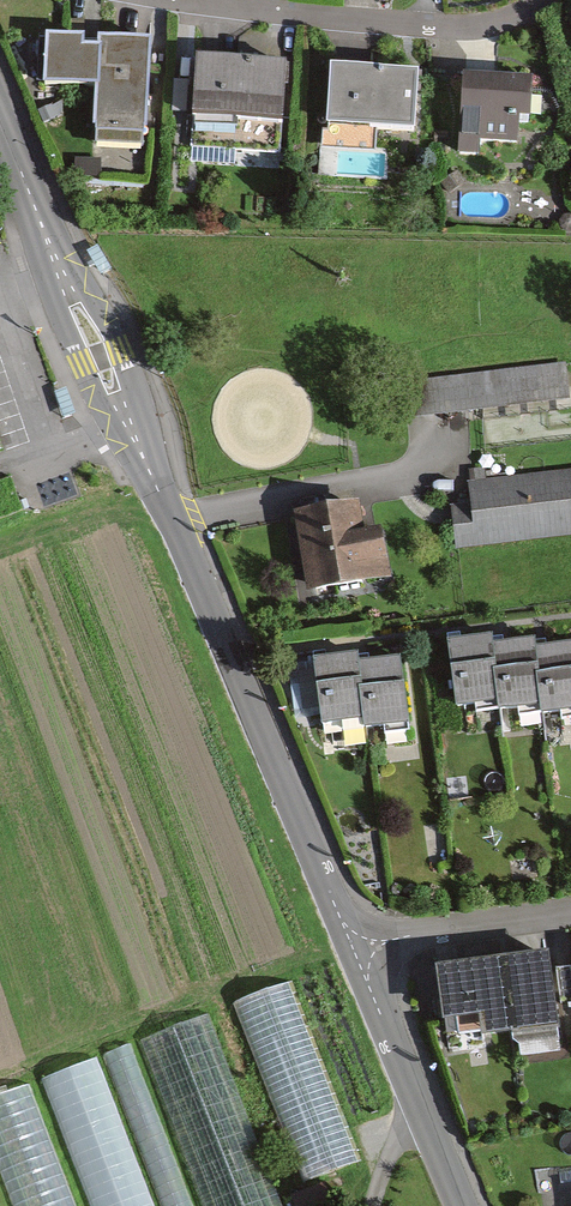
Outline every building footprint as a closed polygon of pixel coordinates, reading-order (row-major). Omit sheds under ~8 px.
[(91,40),(40,36),(36,87),(89,91),(87,137),(141,139),(146,42),(91,39),(91,40)] [(281,130),(285,64),(191,58),(186,124),(281,130)] [(414,133),(415,72),(322,69),(321,131),(414,133)] [(522,160),(529,77),(456,72),(449,155),(522,160)] [(323,154),(322,179),(385,180),(385,154),(323,154)] [(420,413),(567,396),(563,363),(416,380),(420,413)] [(447,505),(452,548),(570,534),(570,469),(466,481),(468,502),(447,505)] [(285,514),(298,592),(383,579),(376,533),(356,536),(350,504),(285,514)] [(481,637),(438,643),(446,707),(489,701),(482,646),(481,637)] [(533,705),(526,650),(525,641),(482,646),(489,701),(490,710),(533,705)] [(526,650),(533,705),(534,715),(570,710),(570,659),(570,654),(569,644),(526,650)] [(328,717),(365,713),(360,664),(347,665),(346,651),(322,653),(328,717)] [(360,664),(365,713),(366,722),(403,719),(398,660),(360,664)] [(503,961),(513,1035),(558,1029),(549,956),(503,961)] [(481,1039),(513,1035),(503,961),(436,970),(443,1024),(457,1022),(459,1037),(480,1034),(481,1039)] [(287,977),(232,998),(303,1178),(357,1157),(287,977)] [(145,1038),(211,1205),(284,1205),(209,1013),(145,1038)] [(108,1051),(168,1205),(196,1205),(132,1042),(108,1051)] [(42,1078),(92,1205),(152,1205),(94,1058),(42,1078)] [(0,1094),(0,1157),(19,1205),(74,1205),(26,1084),(0,1094)]
